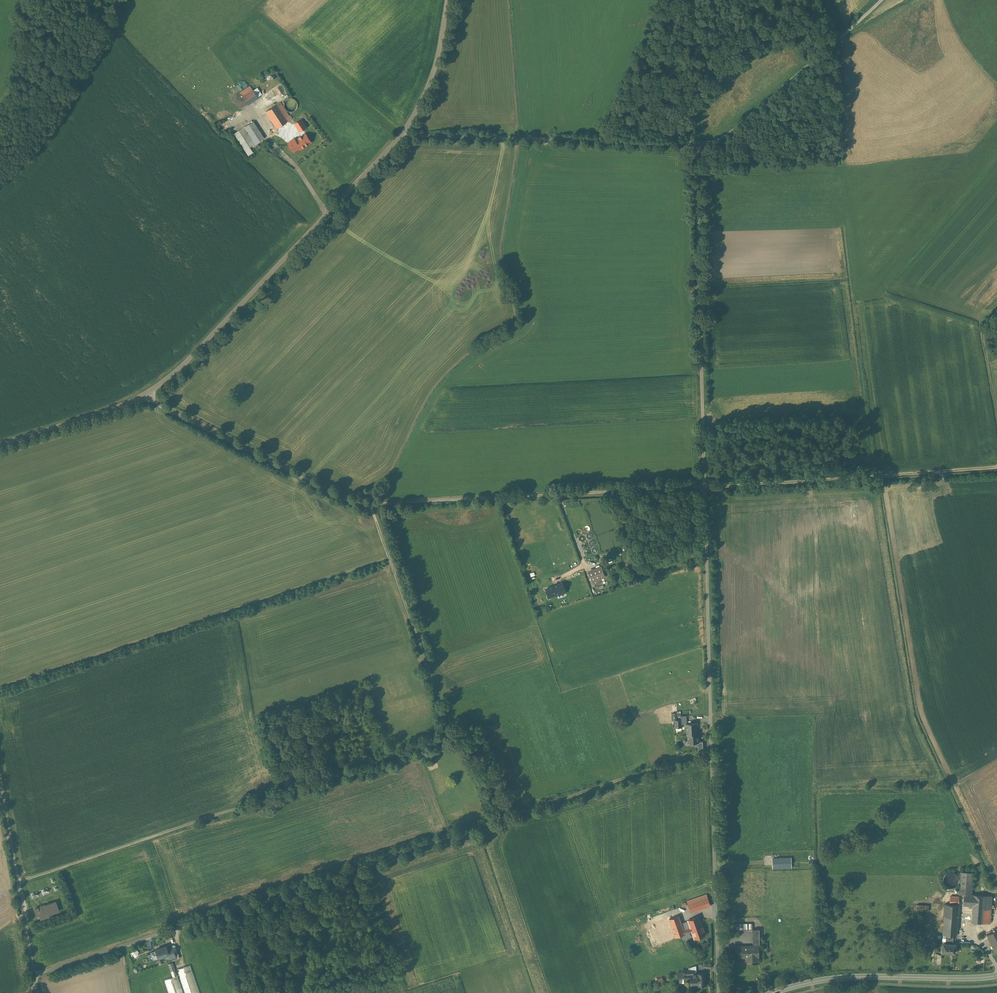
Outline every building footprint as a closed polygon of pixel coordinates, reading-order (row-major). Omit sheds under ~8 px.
[(258,98),(251,86),(241,93),(248,104),(258,98)] [(270,92),(274,100),(283,95),(279,87),(270,92)] [(278,102),(263,112),(273,128),(289,117),(278,102)] [(301,129),(306,126),(302,119),(297,122),(301,129)] [(261,138),(250,120),(234,130),(245,148),(261,138)] [(295,132),(290,125),(280,131),(285,139),(295,132)] [(306,133),(295,140),(300,147),(301,149),(312,142),(306,133)] [(293,151),(300,147),(295,140),(294,139),(288,143),(293,151)] [(605,577),(601,567),(589,572),(592,581),(605,577)] [(562,582),(545,589),(549,597),(556,595),(566,591),(562,582)] [(692,742),(692,723),(682,723),(682,715),(676,715),(676,719),(671,719),(671,712),(667,712),(667,728),(680,728),(681,745),(690,745),(690,750),(698,750),(697,741),(692,742)] [(790,857),(772,857),(773,869),(790,868),(790,857)] [(973,894),(974,872),(960,871),(958,895),(964,896),(963,905),(972,906),(971,922),(990,923),(992,895),(973,894)] [(944,877),(943,880),(944,882),(945,884),(946,886),(949,887),(951,888),(954,887),(956,886),(957,884),(958,882),(959,880),(958,877),(957,875),(955,873),(952,872),(950,873),(947,873),(945,875),(944,877)] [(706,906),(702,895),(682,902),(686,913),(706,906)] [(55,901),(34,908),(36,916),(39,915),(40,918),(48,916),(48,914),(58,911),(55,901)] [(957,935),(959,903),(944,903),(942,934),(957,935)] [(691,932),(689,927),(684,929),(679,915),(665,920),(671,939),(691,932)] [(689,927),(691,932),(693,938),(706,934),(700,916),(687,920),(689,927)] [(661,925),(651,928),(656,942),(666,938),(665,933),(664,934),(661,925)] [(986,935),(995,953),(996,952),(996,930),(996,929),(986,935)] [(955,954),(956,943),(942,942),(942,953),(955,954)] [(753,945),(738,946),(739,957),(752,957),(752,960),(758,960),(758,956),(758,946),(758,945),(753,945)] [(166,946),(155,949),(158,958),(168,954),(167,949),(166,946)] [(172,947),(167,949),(168,954),(170,958),(171,958),(175,956),(174,952),(172,947)] [(141,956),(136,948),(131,952),(137,959),(141,956)] [(177,951),(174,952),(175,956),(171,958),(172,960),(179,958),(177,951)] [(172,962),(168,964),(172,977),(177,975),(172,962)] [(177,969),(185,992),(199,992),(190,965),(177,969)] [(707,985),(706,973),(693,973),(693,969),(683,970),(683,971),(677,972),(677,980),(690,979),(690,985),(707,985)] [(164,980),(169,992),(183,992),(177,975),(172,977),(170,978),(164,980)]
